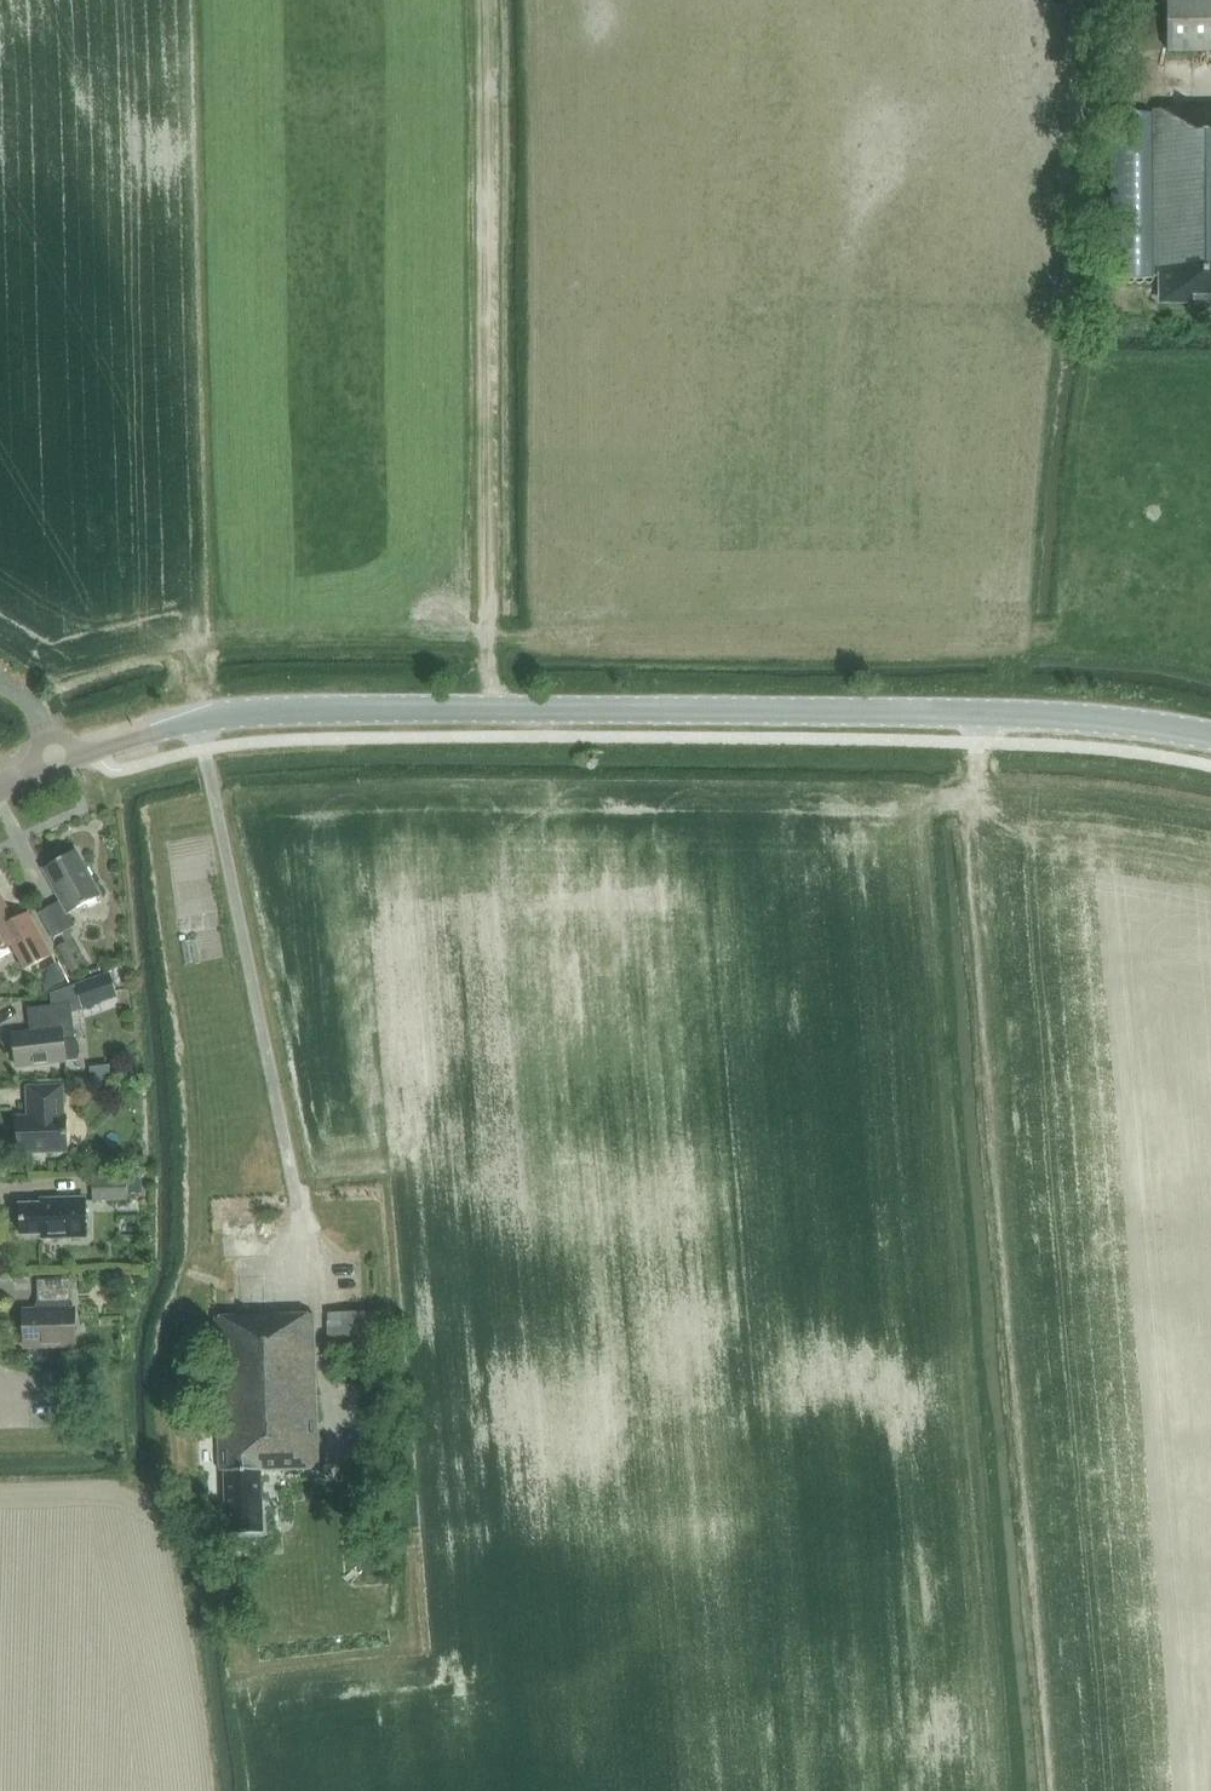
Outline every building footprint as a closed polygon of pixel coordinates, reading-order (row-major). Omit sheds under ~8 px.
[(1169,51),(1210,51),(1210,0),(1168,0),(1169,51)] [(1194,109),(1155,109),(1155,277),(1162,277),(1163,301),(1210,301),(1210,109),(1194,109)] [(1151,117),(1111,117),(1112,278),(1152,278),(1151,117)] [(101,896),(77,851),(44,868),(62,900),(39,913),(53,938),(76,926),(69,913),(101,896)] [(11,943),(25,970),(51,956),(28,913),(13,921),(0,897),(0,948),(11,943)] [(57,947),(72,973),(88,963),(84,957),(77,961),(74,958),(82,953),(74,938),(66,943),(66,942),(57,947)] [(56,963),(48,967),(57,984),(65,980),(56,963)] [(83,1005),(117,994),(109,971),(50,990),(51,1006),(72,1003),(73,1011),(84,1007),(83,1005)] [(17,1067),(67,1061),(78,1059),(80,1054),(79,1045),(76,1039),(73,1011),(72,1003),(51,1006),(29,1008),(31,1032),(14,1034),(17,1067)] [(90,1065),(92,1080),(111,1078),(110,1063),(90,1065)] [(63,1117),(62,1086),(29,1087),(30,1117),(18,1118),(19,1152),(68,1150),(66,1116),(63,1117)] [(126,1174),(93,1175),(93,1200),(127,1199),(126,1174)] [(86,1237),(85,1198),(52,1199),(52,1203),(21,1204),(22,1235),(43,1234),(43,1238),(86,1237)] [(25,1347),(77,1346),(76,1309),(71,1309),(70,1300),(72,1300),(72,1279),(38,1280),(39,1310),(24,1311),(25,1347)] [(330,1372),(379,1371),(377,1312),(329,1313),(330,1372)] [(225,1471),(227,1535),(264,1534),(262,1471),(320,1468),(315,1314),(216,1317),(220,1472),(225,1471)]
